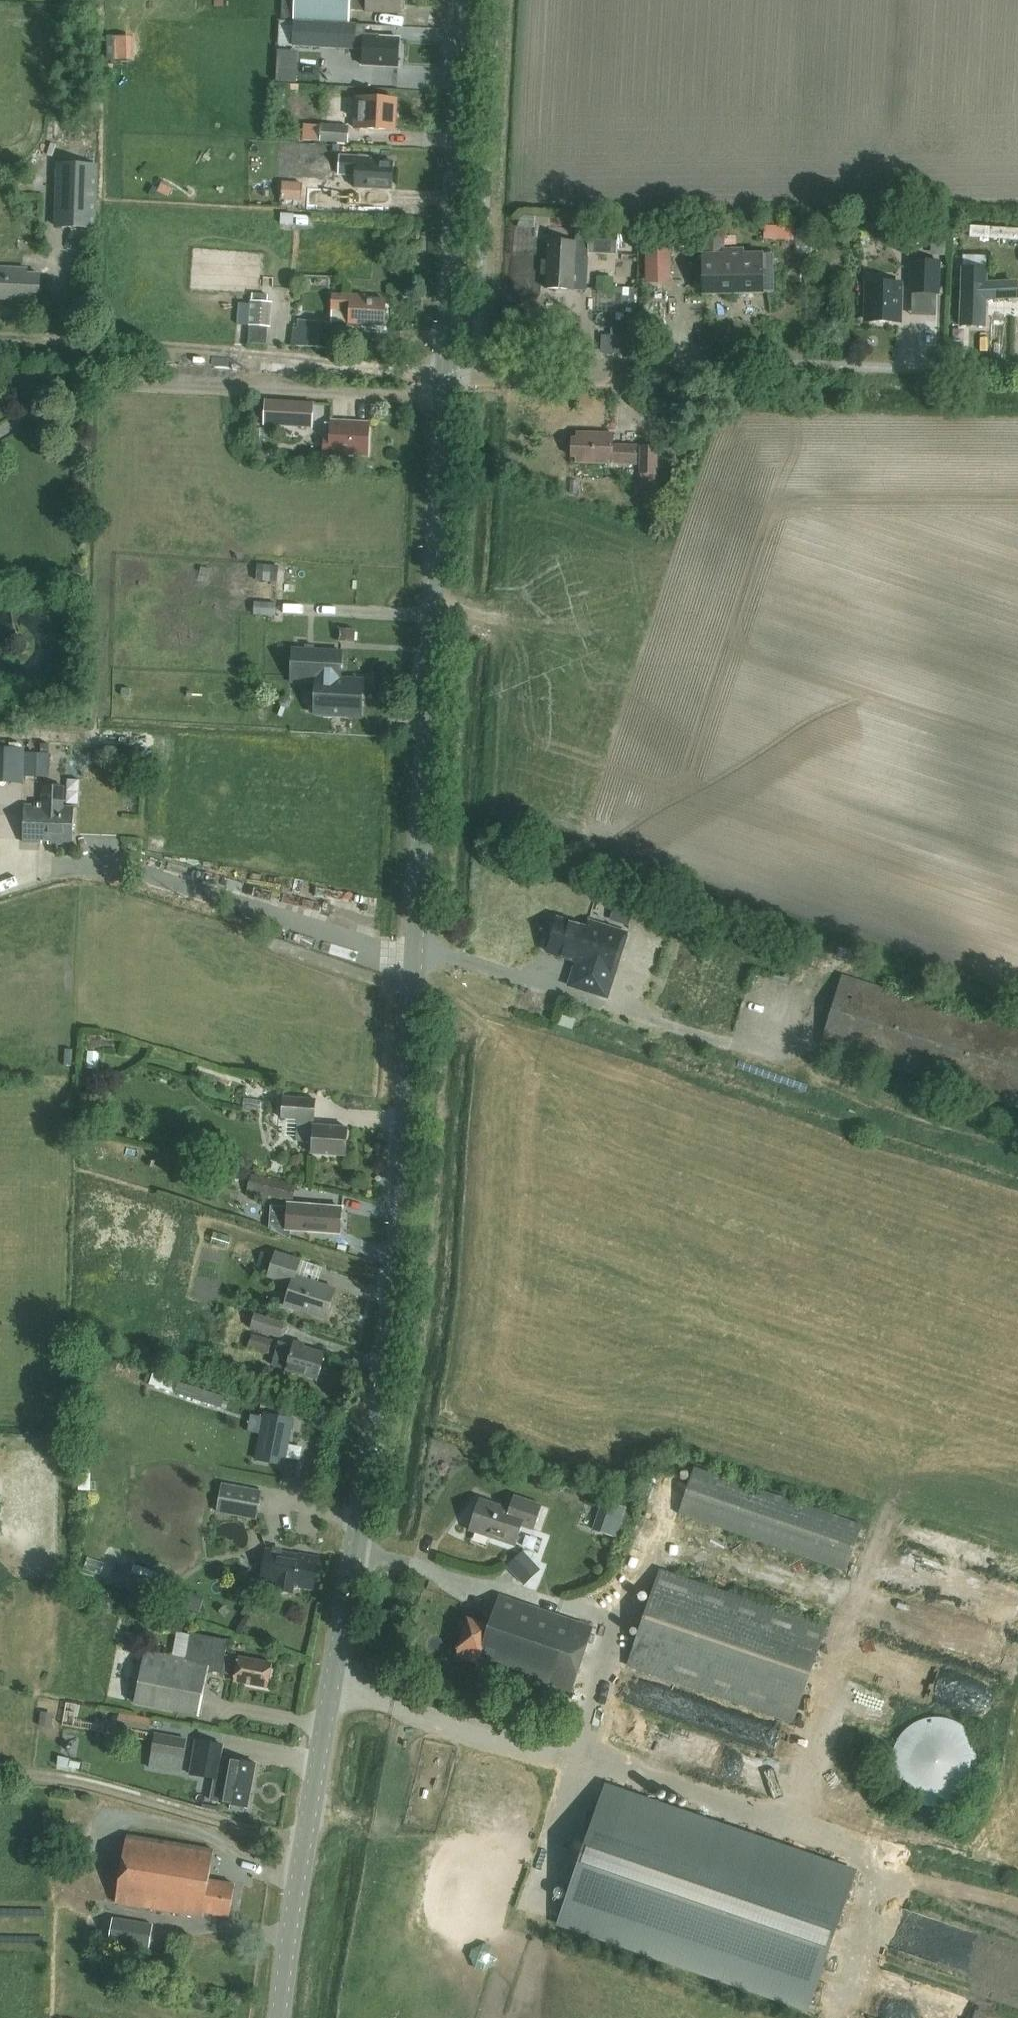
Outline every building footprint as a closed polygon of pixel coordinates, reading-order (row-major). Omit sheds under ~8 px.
[(294,0),(283,0),(282,19),(293,19),(294,0)] [(351,0),(296,0),(295,20),(350,23),(351,11),(351,0)] [(351,11),(365,11),(365,12),(401,14),(401,0),(351,0),(351,11)] [(398,67),(399,39),(379,38),(379,35),(364,34),(364,36),(355,35),(356,25),(335,24),(333,48),(363,50),(362,65),(398,67)] [(440,82),(440,69),(421,68),(420,82),(440,82)] [(394,131),(396,100),(357,97),(355,129),(394,131)] [(346,144),(347,127),(320,126),(320,142),(346,144)] [(391,190),(393,162),(371,161),(371,158),(339,156),(338,174),(355,175),(355,188),(391,190)] [(60,165),(57,227),(95,228),(99,167),(60,165)] [(301,202),(302,183),(282,182),(281,201),(301,202)] [(337,202),(338,186),(310,186),(309,201),(337,202)] [(966,218),(965,236),(1017,238),(1017,220),(966,218)] [(930,254),(946,254),(946,227),(931,227),(930,254)] [(617,256),(618,232),(588,230),(587,254),(617,256)] [(670,282),(670,238),(644,238),(644,283),(670,282)] [(703,295),(763,294),(762,254),(743,254),(743,250),(724,250),(723,238),(703,238),(704,255),(702,255),(703,295)] [(573,290),(575,242),(548,241),(545,288),(573,290)] [(912,260),(911,292),(938,293),(938,261),(912,260)] [(0,267),(0,299),(39,301),(40,274),(27,274),(28,269),(0,267)] [(1015,301),(1016,286),(986,285),(986,270),(962,269),(962,290),(961,326),(985,326),(985,300),(1015,301)] [(866,282),(865,322),(900,323),(901,307),(901,298),(901,282),(866,282)] [(332,294),(332,310),(349,311),(349,324),(384,326),(385,300),(365,299),(365,296),(350,295),(332,294)] [(252,296),(251,301),(248,344),(264,345),(268,297),(252,296)] [(706,321),(704,309),(688,311),(690,322),(706,321)] [(1008,334),(1017,334),(1017,319),(1009,319),(1008,334)] [(293,328),(291,345),(329,349),(332,324),(300,320),(299,328),(293,328)] [(278,361),(277,373),(293,373),(294,361),(278,361)] [(331,421),(330,437),(325,437),(324,453),(367,456),(369,423),(331,421)] [(636,465),(637,446),(612,445),(613,433),(577,433),(577,438),(572,438),(571,457),(576,457),(576,463),(636,465)] [(640,446),(639,488),(660,489),(660,475),(656,475),(657,446),(640,446)] [(257,564),(256,580),(276,582),(278,566),(257,564)] [(274,615),(275,603),(254,602),(254,614),(274,615)] [(293,649),(291,682),(316,684),(315,714),(333,715),(336,718),(347,718),(349,716),(360,716),(362,681),(340,680),(341,651),(293,649)] [(29,739),(29,748),(49,749),(50,740),(29,739)] [(25,752),(26,771),(51,770),(51,751),(25,752)] [(11,779),(23,777),(20,760),(8,762),(11,779)] [(63,807),(63,803),(63,787),(43,787),(43,806),(25,806),(23,842),(72,844),(73,808),(63,807)] [(600,897),(596,917),(609,919),(613,900),(600,897)] [(589,921),(587,928),(557,919),(551,937),(548,936),(544,948),(548,949),(547,952),(576,961),(569,985),(607,997),(627,933),(589,921)] [(820,1045),(1017,1107),(1017,1031),(842,976),(820,1045)] [(315,1099),(282,1097),(281,1118),(298,1119),(296,1141),(312,1142),(311,1153),(345,1156),(347,1128),(313,1125),(315,1099)] [(210,1163),(199,1160),(194,1174),(206,1177),(210,1163)] [(291,1203),(295,1186),(250,1175),(246,1192),(291,1203)] [(339,1233),(341,1208),(308,1205),(308,1206),(288,1205),(286,1229),(339,1233)] [(257,1269),(269,1272),(275,1254),(237,1242),(230,1261),(245,1266),(243,1272),(255,1276),(257,1269)] [(326,1319),(335,1289),(295,1276),(300,1261),(276,1253),(268,1276),(292,1284),(285,1305),(326,1319)] [(308,1263),(307,1274),(322,1276),(324,1265),(308,1263)] [(285,1323),(254,1314),(250,1328),(281,1337),(285,1323)] [(268,1353),(272,1339),(253,1334),(249,1347),(268,1353)] [(279,1342),(272,1365),(286,1369),(286,1370),(318,1379),(325,1354),(304,1348),(305,1344),(294,1341),(293,1346),(279,1342)] [(296,1468),(304,1425),(276,1420),(268,1463),(296,1468)] [(846,1570),(861,1525),(695,1468),(679,1513),(846,1570)] [(222,1484),(217,1511),(256,1519),(261,1491),(222,1484)] [(533,1530),(541,1505),(515,1496),(511,1509),(480,1499),(470,1530),(515,1546),(522,1526),(533,1530)] [(93,1539),(85,1564),(92,1567),(100,1542),(93,1539)] [(313,1590),(318,1557),(298,1553),(298,1555),(267,1549),(261,1578),(277,1582),(276,1589),(293,1592),(295,1584),(299,1584),(298,1587),(313,1590)] [(527,1556),(512,1564),(522,1582),(537,1573),(527,1556)] [(122,1569),(116,1586),(157,1598),(162,1582),(122,1569)] [(794,1722),(826,1626),(660,1570),(627,1665),(794,1722)] [(571,1691),(593,1627),(499,1595),(488,1626),(468,1620),(468,1621),(461,1619),(456,1634),(463,1636),(456,1655),(477,1662),(480,1656),(503,1664),(502,1668),(571,1691)] [(190,1654),(191,1630),(177,1629),(176,1654),(190,1654)] [(268,1688),(273,1663),(239,1657),(238,1658),(225,1655),(227,1646),(201,1641),(197,1661),(145,1651),(135,1703),(198,1715),(208,1669),(235,1675),(234,1681),(268,1688)] [(893,1754),(892,1762),(893,1770),(895,1778),(899,1785),(904,1792),(910,1797),(917,1802),(924,1804),(932,1806),(940,1806),(948,1804),(956,1802),(963,1797),(969,1792),(974,1785),(978,1778),(980,1770),(981,1762),(980,1754),(978,1746),(974,1738),(969,1732),(963,1726),(956,1722),(949,1719),(940,1718),(932,1718),(924,1719),(917,1722),(910,1726),(904,1732),(899,1738),(895,1746),(893,1754)] [(192,1742),(194,1723),(158,1719),(156,1738),(192,1742)] [(248,1807),(256,1763),(219,1756),(222,1744),(196,1740),(190,1774),(215,1779),(214,1786),(223,1788),(220,1802),(248,1807)] [(180,1762),(183,1745),(162,1741),(159,1758),(180,1762)] [(79,1769),(81,1763),(71,1761),(70,1767),(79,1769)] [(558,1922),(808,2009),(855,1872),(605,1786),(570,1887),(558,1922)] [(229,1917),(235,1884),(209,1880),(214,1850),(127,1835),(116,1903),(203,1917),(204,1913),(229,1917)] [(562,1899),(565,1895),(565,1891),(562,1888),(557,1887),(554,1891),(554,1895),(557,1899),(562,1899)] [(121,1944),(149,1949),(153,1925),(125,1920),(121,1944)]
